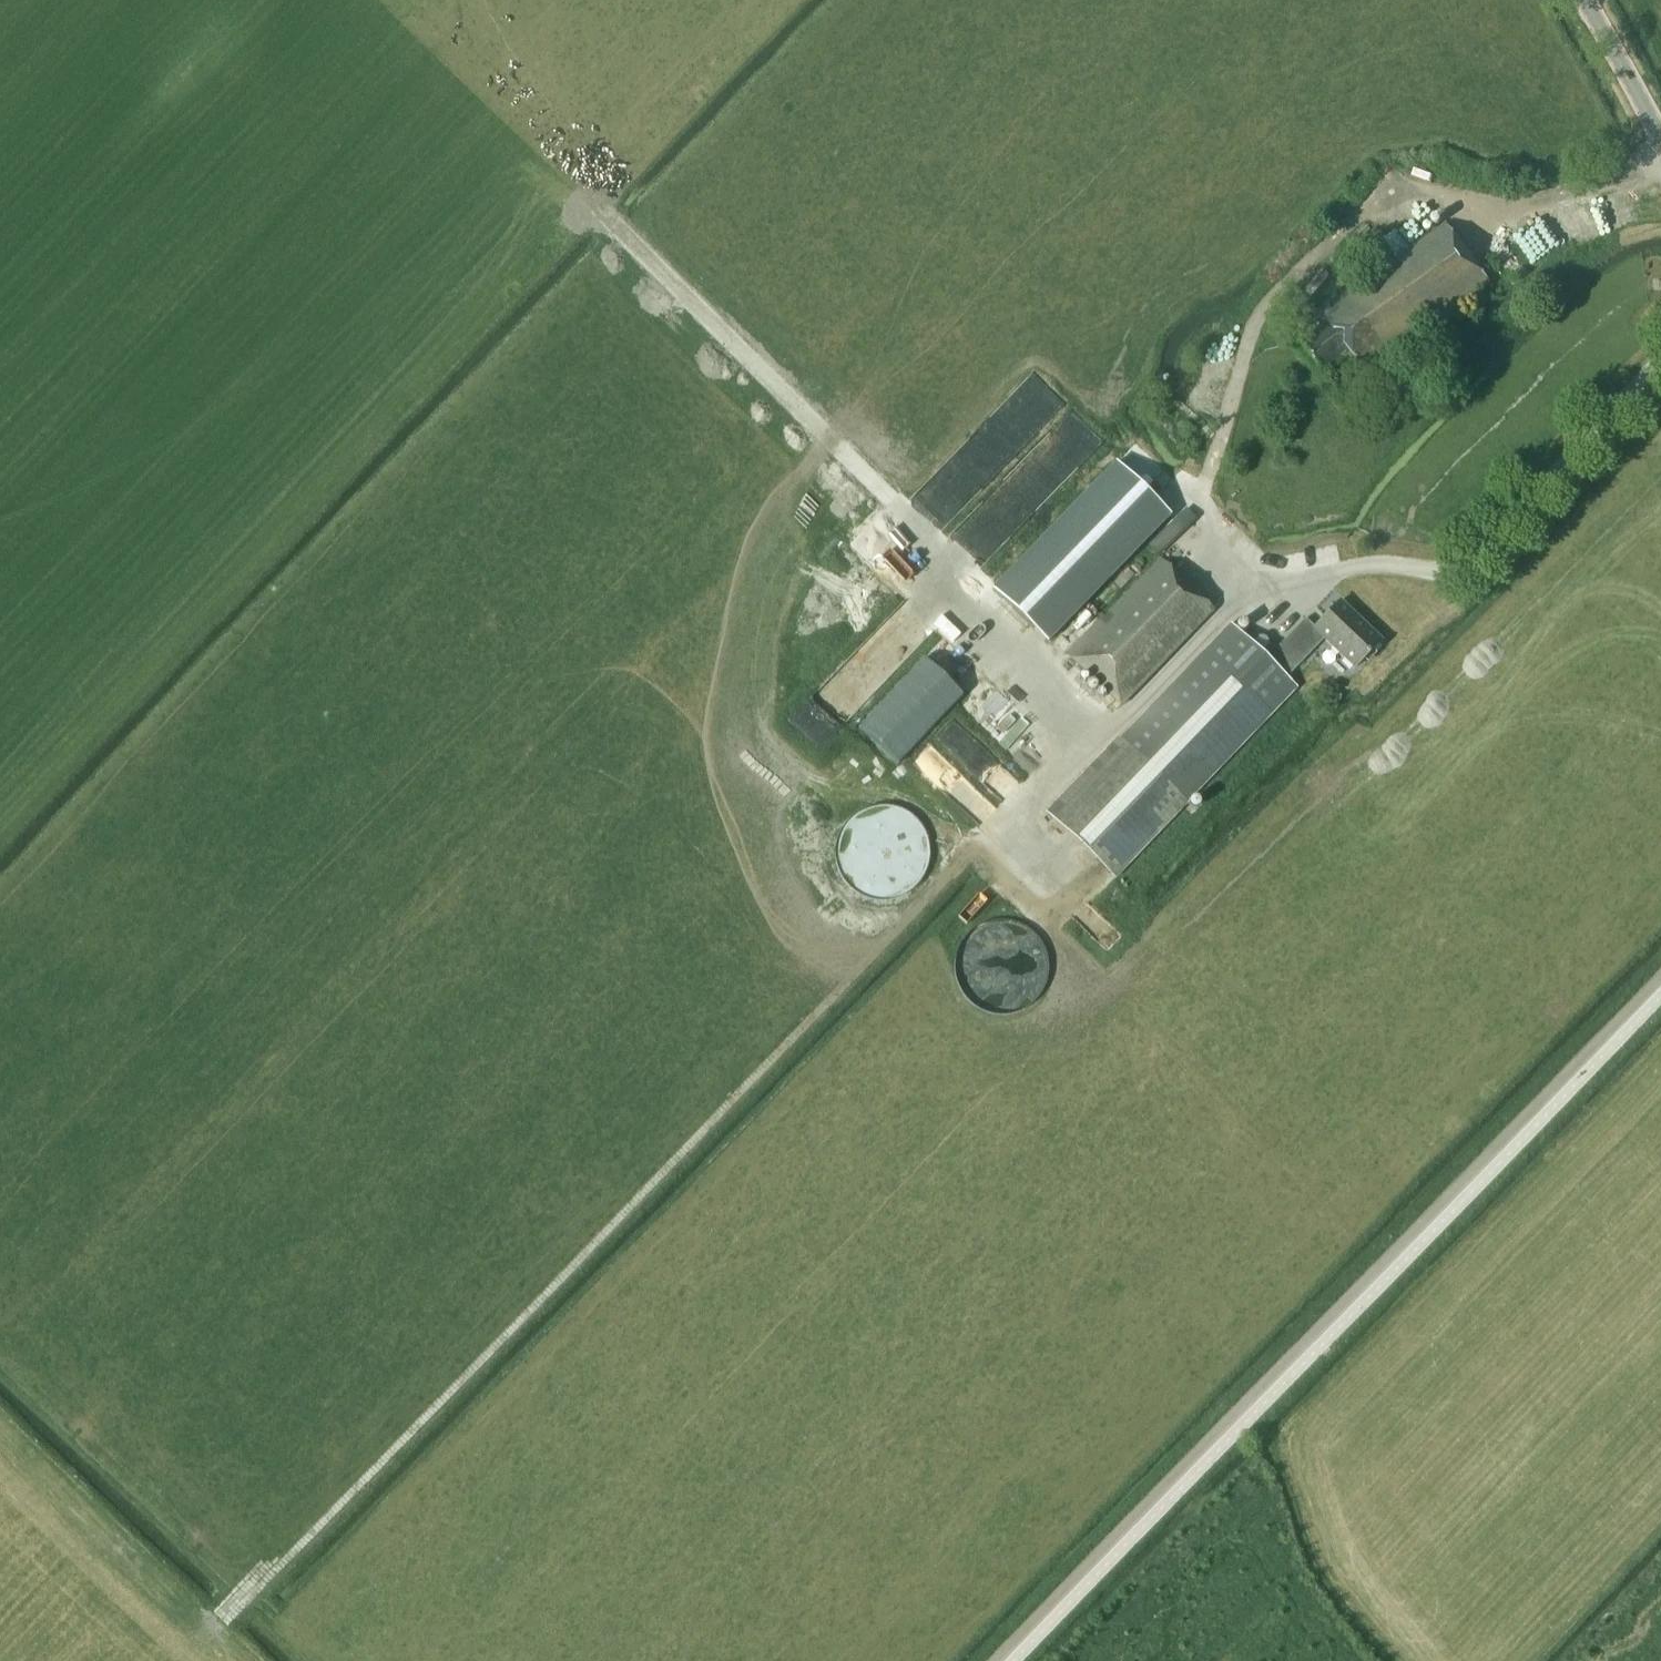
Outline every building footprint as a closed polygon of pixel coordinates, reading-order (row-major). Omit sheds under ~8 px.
[(1332,308),(1335,313),(1299,340),(1325,375),(1353,355),(1365,372),(1489,281),(1448,224),(1332,308)] [(1660,314),(1653,306),(1641,319),(1649,326),(1660,314)] [(1117,463),(994,591),(1049,643),(1172,515),(1117,463)] [(1213,611),(1160,559),(1068,655),(1122,706),(1213,611)] [(1317,627),(1308,618),(1268,659),(1232,624),(1050,813),(1117,877),(1300,687),(1288,677),(1325,639),(1355,669),(1383,640),(1343,601),(1317,627)]
